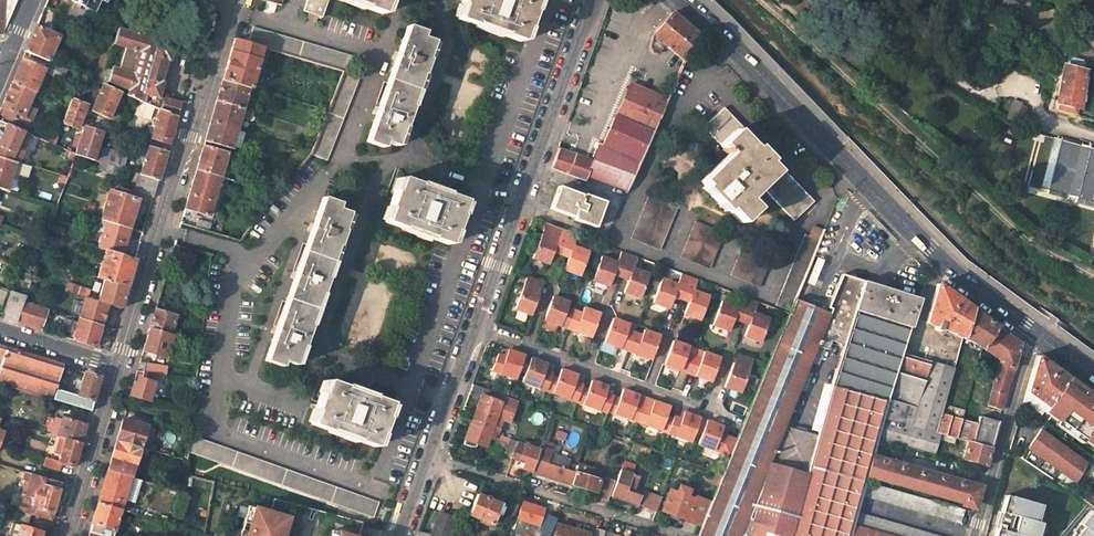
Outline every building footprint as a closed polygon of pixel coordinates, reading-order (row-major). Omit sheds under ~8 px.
[(2,34),(9,19),(15,5),(8,1),(8,0),(0,0),(0,34),(2,34)] [(70,1),(72,2),(67,16),(84,24),(90,11),(93,12),(98,0),(103,2),(104,0),(70,0),(70,1)] [(302,11),(321,19),(328,0),(307,0),(302,11)] [(366,7),(365,9),(382,16),(388,1),(389,2),(390,0),(347,0),(366,7)] [(457,6),(459,6),(454,20),(471,26),(472,24),(500,35),(499,37),(517,43),(522,30),(525,30),(531,13),(529,12),(533,0),(459,0),(457,6)] [(131,9),(126,25),(139,29),(144,13),(131,9)] [(649,35),(683,64),(697,32),(671,10),(649,35)] [(48,61),(50,57),(59,36),(36,26),(31,36),(25,51),(48,61)] [(427,57),(433,41),(422,37),(424,32),(407,26),(396,57),(393,56),(391,60),(394,61),(376,112),(372,111),(371,115),(374,117),(365,140),(383,146),(384,142),(395,146),(402,126),(404,126),(407,118),(411,106),(409,105),(421,73),(423,73),(426,66),(429,57),(427,57)] [(253,28),(248,43),(261,47),(278,52),(343,70),(338,83),(332,98),(327,110),(310,153),(326,159),(359,74),(348,71),(352,57),(253,28)] [(104,86),(126,96),(139,102),(154,108),(158,110),(176,118),(180,103),(170,100),(170,97),(162,94),(161,98),(156,97),(161,83),(158,82),(165,61),(168,62),(172,46),(117,29),(113,43),(124,48),(116,69),(111,67),(104,86)] [(866,29),(863,33),(873,41),(876,37),(866,29)] [(261,47),(248,43),(233,38),(222,79),(249,87),(261,47)] [(112,44),(104,41),(92,81),(100,84),(112,44)] [(100,84),(102,85),(104,86),(111,67),(116,69),(124,48),(113,43),(112,44),(100,84)] [(196,46),(183,43),(179,56),(193,60),(196,46)] [(338,83),(343,70),(278,52),(275,64),(338,83)] [(866,63),(854,52),(851,56),(863,66),(866,63)] [(1062,67),(1056,91),(1053,102),(1055,102),(1052,112),(1072,116),(1074,107),(1075,107),(1083,72),(1082,72),(1084,60),(1065,56),(1063,67),(1062,67)] [(27,58),(26,62),(44,70),(46,67),(27,58)] [(44,70),(26,62),(21,60),(17,68),(12,83),(35,92),(44,70)] [(46,65),(46,67),(44,70),(59,77),(63,68),(52,63),(51,62),(49,66),(46,65)] [(249,87),(222,79),(215,101),(242,109),(249,87)] [(327,110),(332,98),(270,80),(266,92),(327,110)] [(556,149),(549,167),(565,173),(585,181),(588,175),(627,190),(673,85),(666,81),(660,94),(631,83),(610,132),(604,146),(601,145),(594,161),(556,149)] [(35,92),(12,83),(5,97),(1,107),(15,113),(18,114),(16,120),(28,125),(35,108),(29,106),(35,92)] [(104,86),(102,85),(91,111),(108,119),(114,106),(121,109),(126,96),(104,86)] [(71,100),(63,122),(68,123),(77,127),(86,105),(71,100)] [(215,101),(209,121),(236,129),(240,117),(244,118),(246,110),(242,109),(215,101)] [(154,108),(139,102),(133,115),(148,121),(154,108)] [(724,106),(704,125),(729,152),(701,178),(706,184),(703,187),(725,210),(728,207),(742,222),(757,207),(748,197),(761,185),(794,219),(814,200),(770,153),(767,156),(766,153),(764,151),(757,144),(759,142),(724,106)] [(14,118),(15,113),(1,107),(0,110),(0,113),(14,118)] [(1023,109),(1015,107),(1011,121),(1019,123),(1023,109)] [(176,118),(158,110),(149,140),(168,145),(176,118)] [(236,129),(209,121),(204,140),(230,148),(236,129)] [(62,124),(56,122),(50,136),(56,139),(62,124)] [(63,122),(62,124),(56,139),(55,144),(59,146),(68,123),(63,122)] [(23,131),(7,124),(0,140),(0,157),(16,162),(18,163),(22,155),(14,152),(23,131)] [(56,139),(50,136),(29,127),(27,132),(31,134),(55,144),(56,139)] [(101,133),(84,127),(75,153),(92,159),(101,133)] [(22,155),(31,134),(27,132),(23,131),(14,152),(22,155)] [(1078,147),(1077,150),(1071,149),(1072,147),(1050,141),(1049,144),(1042,142),(1029,194),(1038,197),(1037,199),(1057,204),(1058,201),(1064,203),(1064,207),(1093,214),(1093,150),(1078,147)] [(202,145),(195,170),(220,177),(227,152),(202,145)] [(99,161),(108,164),(122,169),(126,155),(101,146),(96,160),(99,161)] [(147,147),(139,174),(158,180),(166,153),(147,147)] [(16,162),(0,157),(0,188),(7,191),(16,162)] [(104,175),(108,164),(99,161),(95,172),(104,175)] [(218,181),(220,177),(195,170),(184,208),(208,216),(218,181)] [(138,174),(135,183),(155,190),(158,180),(139,174),(138,174)] [(429,192),(431,188),(428,187),(424,186),(422,189),(415,186),(416,185),(399,178),(394,191),(393,191),(386,208),(388,209),(383,223),(400,229),(401,227),(429,237),(428,239),(445,245),(451,230),(453,231),(458,218),(455,217),(461,202),(444,195),(443,197),(429,192)] [(155,190),(135,183),(133,190),(153,197),(155,190)] [(572,218),(594,226),(603,201),(584,193),(582,197),(579,196),(580,193),(558,186),(549,209),(573,217),(572,218)] [(106,222),(128,229),(137,200),(128,197),(119,195),(109,191),(100,220),(106,222)] [(676,206),(648,194),(629,236),(658,248),(676,206)] [(347,213),(337,209),(339,204),(322,198),(311,228),(308,227),(306,232),(310,233),(294,275),(291,274),(289,278),(293,279),(274,330),(271,329),(269,333),(273,334),(263,360),(280,366),(282,362),(292,366),(299,346),(301,346),(304,339),(309,327),(307,326),(318,293),(320,294),(323,287),(326,279),(323,278),(335,245),(338,246),(340,238),(344,229),(341,228),(347,213)] [(96,231),(99,220),(91,217),(87,228),(96,231)] [(207,232),(210,222),(196,218),(193,228),(207,232)] [(724,232),(696,220),(680,255),(709,267),(724,232)] [(97,248),(104,250),(121,255),(128,229),(106,222),(97,248)] [(569,231),(546,223),(532,258),(549,264),(555,248),(562,251),(567,237),(569,231)] [(804,232),(774,305),(790,312),(795,299),(825,228),(813,223),(809,234),(804,232)] [(79,232),(77,241),(83,243),(86,234),(79,232)] [(567,237),(562,251),(570,254),(564,270),(580,276),(589,252),(573,246),(576,240),(567,237)] [(771,257),(742,244),(730,273),(758,285),(771,257)] [(97,277),(104,279),(127,286),(135,259),(121,255),(104,250),(97,277)] [(593,280),(609,287),(615,271),(622,274),(629,255),(621,252),(617,263),(602,257),(593,280)] [(624,292),(640,298),(649,275),(634,269),(637,258),(629,255),(622,274),(630,277),(624,292)] [(845,273),(830,307),(833,308),(831,314),(795,299),(790,312),(789,314),(738,439),(731,455),(723,476),(722,477),(718,486),(711,503),(704,521),(702,527),(698,535),(850,535),(852,527),(856,512),(861,496),(865,483),(867,477),(872,458),(878,440),(885,416),(904,352),(919,300),(845,273)] [(688,282),(690,277),(682,274),(678,285),(662,279),(653,303),(669,309),(674,294),(683,297),(688,282)] [(531,315),(540,291),(537,291),(540,282),(526,277),(514,309),(531,315)] [(104,279),(97,302),(106,305),(120,310),(127,286),(104,279)] [(685,315),(701,321),(710,297),(694,291),(696,285),(688,282),(683,297),(690,299),(685,315)] [(84,298),(87,299),(90,290),(68,283),(65,292),(84,298)] [(938,284),(926,320),(938,325),(936,328),(944,331),(946,328),(964,336),(971,308),(954,295),(938,284)] [(24,301),(25,297),(11,292),(2,318),(16,323),(24,301)] [(569,302),(557,298),(553,296),(544,320),(541,327),(554,332),(557,325),(568,329),(574,311),(577,302),(570,300),(569,302)] [(743,319),(749,304),(750,299),(743,296),(738,308),(722,302),(713,326),(730,332),(736,316),(743,319)] [(84,298),(78,319),(100,326),(106,305),(97,302),(87,299),(84,298)] [(24,301),(16,323),(41,330),(48,309),(24,301)] [(743,319),(751,322),(745,338),(761,344),(770,320),(754,314),(757,307),(749,304),(743,319)] [(155,308),(149,328),(171,335),(177,315),(155,308)] [(581,313),(574,311),(568,329),(591,337),(600,314),(584,308),(581,313)] [(971,308),(964,336),(982,348),(997,327),(981,315),(971,308)] [(72,340),(94,347),(100,326),(78,319),(77,321),(71,319),(68,329),(75,331),(72,340)] [(628,351),(635,333),(638,325),(631,322),(630,325),(613,319),(605,342),(603,342),(600,351),(614,356),(618,347),(628,351)] [(982,348),(999,360),(987,405),(1001,410),(1020,344),(1007,334),(997,327),(982,348)] [(164,357),(171,335),(149,328),(142,350),(164,357)] [(642,336),(635,333),(628,351),(652,360),(661,336),(644,330),(642,336)] [(689,373),(696,355),(688,353),(690,347),(674,341),(665,365),(689,373)] [(0,345),(0,384),(52,399),(56,389),(63,365),(0,345)] [(525,353),(509,347),(506,354),(498,352),(492,368),(516,377),(519,368),(525,353)] [(721,358),(705,352),(703,358),(696,355),(689,373),(713,382),(721,358)] [(938,432),(943,412),(955,368),(904,352),(885,416),(938,432)] [(526,371),(532,356),(525,353),(519,368),(526,371)] [(1057,370),(1037,355),(1023,402),(1041,415),(1043,413),(1046,407),(1068,378),(1057,370)] [(526,371),(519,368),(516,377),(547,389),(552,373),(545,370),(548,362),(532,356),(526,371)] [(734,363),(726,387),(742,393),(754,361),(740,356),(737,364),(734,363)] [(405,370),(408,363),(394,358),(392,365),(405,370)] [(144,364),(143,372),(159,375),(165,376),(166,367),(144,364)] [(578,373),(562,367),(559,375),(553,391),(577,400),(583,385),(575,382),(578,373)] [(157,380),(159,375),(143,372),(136,371),(129,395),(149,400),(154,383),(157,380)] [(77,395),(56,389),(52,399),(90,411),(100,377),(84,372),(77,395)] [(559,375),(552,373),(547,389),(553,391),(559,375)] [(609,385),(592,378),(589,387),(583,402),(608,411),(608,409),(614,394),(606,391),(609,385)] [(1093,397),(1068,378),(1046,407),(1060,417),(1058,421),(1083,440),(1086,436),(1093,441),(1093,397)] [(341,385),(323,379),(319,392),(317,392),(311,408),(313,409),(308,423),(326,429),(326,428),(354,438),(354,440),(371,446),(376,430),(378,431),(384,416),(382,415),(387,402),(370,395),(369,396),(355,391),(356,389),(352,387),(349,386),(348,389),(341,386),(341,385)] [(198,382),(188,380),(187,390),(196,392),(198,382)] [(589,387),(583,385),(577,400),(583,402),(589,387)] [(640,394),(624,388),(621,396),(615,412),(639,420),(645,404),(638,401),(640,394)] [(497,401),(481,395),(476,409),(479,410),(477,417),(474,415),(470,425),(497,434),(499,430),(492,428),(494,424),(497,425),(498,421),(503,419),(511,422),(518,401),(499,393),(497,401)] [(621,396),(614,394),(608,409),(615,412),(621,396)] [(647,397),(640,394),(638,401),(645,404),(647,397)] [(647,397),(645,404),(652,406),(655,399),(647,397)] [(668,413),(652,406),(645,404),(639,420),(662,429),(668,413)] [(949,406),(947,413),(963,417),(965,410),(949,406)] [(1060,417),(1046,407),(1043,413),(1057,422),(1058,421),(1060,417)] [(683,418),(675,415),(669,432),(693,441),(696,432),(702,417),(685,411),(683,418)] [(977,422),(962,418),(943,412),(938,432),(956,437),(968,441),(990,448),(995,430),(998,422),(979,416),(977,422)] [(669,432),(675,415),(668,413),(662,429),(669,432)] [(948,441),(955,443),(956,437),(938,432),(885,416),(878,440),(935,456),(940,438),(948,441)] [(86,424),(64,417),(59,436),(65,438),(81,442),(86,424)] [(708,419),(702,417),(696,432),(702,435),(708,419)] [(122,419),(116,439),(140,446),(146,425),(122,419)] [(724,425),(708,419),(702,435),(699,443),(731,455),(738,439),(721,433),(724,425)] [(149,448),(155,428),(146,425),(140,446),(149,448)] [(512,456),(517,441),(497,434),(470,425),(463,445),(472,448),(474,443),(485,447),(489,438),(505,443),(502,453),(512,456)] [(373,518),(379,503),(192,434),(190,451),(373,518)] [(1087,466),(1039,435),(1029,451),(1077,481),(1087,466)] [(59,436),(58,441),(55,451),(61,453),(65,438),(59,436)] [(1083,440),(1083,441),(1093,449),(1093,441),(1086,436),(1083,440)] [(74,465),(81,442),(65,438),(61,453),(59,459),(45,455),(42,467),(55,471),(55,472),(58,472),(61,461),(74,465)] [(943,458),(948,441),(940,438),(935,456),(943,458)] [(116,439),(111,459),(107,469),(131,476),(138,452),(140,446),(116,439)] [(517,441),(512,456),(525,460),(522,469),(532,472),(540,448),(517,441)] [(567,467),(548,461),(551,451),(553,445),(543,441),(540,448),(532,472),(571,484),(576,470),(578,462),(569,459),(567,467)] [(990,448),(968,441),(962,459),(985,466),(987,457),(990,448)] [(147,454),(149,448),(140,446),(138,452),(147,454)] [(646,457),(649,451),(640,448),(637,454),(646,457)] [(551,451),(548,461),(567,467),(569,459),(570,457),(551,451)] [(976,497),(979,487),(872,458),(867,477),(973,507),(976,497)] [(578,462),(576,470),(597,477),(598,473),(587,470),(589,464),(579,461),(578,462)] [(624,463),(621,470),(631,474),(634,467),(624,463)] [(141,479),(131,476),(107,469),(101,493),(123,499),(123,498),(134,501),(141,479)] [(596,492),(600,479),(597,477),(576,470),(571,484),(596,492)] [(631,474),(621,470),(616,481),(610,495),(610,496),(637,506),(640,497),(631,493),(637,477),(631,474)] [(60,483),(25,473),(23,480),(28,482),(25,495),(20,494),(15,510),(29,514),(49,520),(60,483)] [(718,486),(722,477),(717,475),(713,484),(718,486)] [(610,495),(616,481),(608,477),(603,493),(610,495)] [(1080,496),(1093,506),(1093,507),(1093,483),(1092,481),(1080,496)] [(961,524),(965,510),(865,483),(861,496),(961,524)] [(670,490),(662,510),(671,514),(684,519),(685,520),(688,515),(704,521),(711,503),(695,497),(694,499),(687,496),(689,491),(680,487),(677,493),(670,490)] [(1071,489),(1069,498),(1075,503),(1078,494),(1072,490),(1071,489)] [(661,497),(645,491),(640,503),(640,506),(656,512),(661,497)] [(15,510),(20,494),(17,493),(12,509),(15,510)] [(123,499),(101,493),(98,501),(120,507),(123,499)] [(492,525),(500,504),(477,495),(469,515),(492,525)] [(1039,526),(1034,524),(1037,516),(1039,516),(1041,508),(1004,497),(992,535),(1035,535),(1039,526)] [(115,529),(122,508),(120,507),(98,501),(92,523),(115,529)] [(532,529),(534,523),(540,525),(545,508),(523,502),(518,519),(523,520),(522,526),(532,529)] [(508,508),(500,504),(492,525),(500,528),(508,508)] [(518,507),(512,504),(506,519),(513,521),(518,507)] [(280,533),(284,534),(289,517),(248,506),(244,522),(250,524),(248,531),(242,530),(240,535),(279,535),(280,533)] [(1093,506),(1082,519),(1086,523),(1075,535),(1093,535),(1093,507),(1093,506)] [(27,523),(29,514),(15,510),(12,518),(27,523)] [(540,529),(542,530),(540,535),(551,535),(558,517),(546,512),(540,529)] [(852,527),(885,535),(941,535),(856,512),(852,527)] [(684,519),(671,514),(670,517),(683,522),(684,519)] [(452,520),(437,516),(432,535),(448,535),(452,520)] [(19,525),(12,523),(8,535),(16,535),(19,525)] [(92,523),(89,531),(108,535),(113,535),(115,529),(92,523)] [(589,534),(557,524),(554,535),(589,535),(589,534)] [(16,535),(40,535),(41,532),(19,525),(16,535)] [(852,527),(850,535),(885,535),(852,527)]
